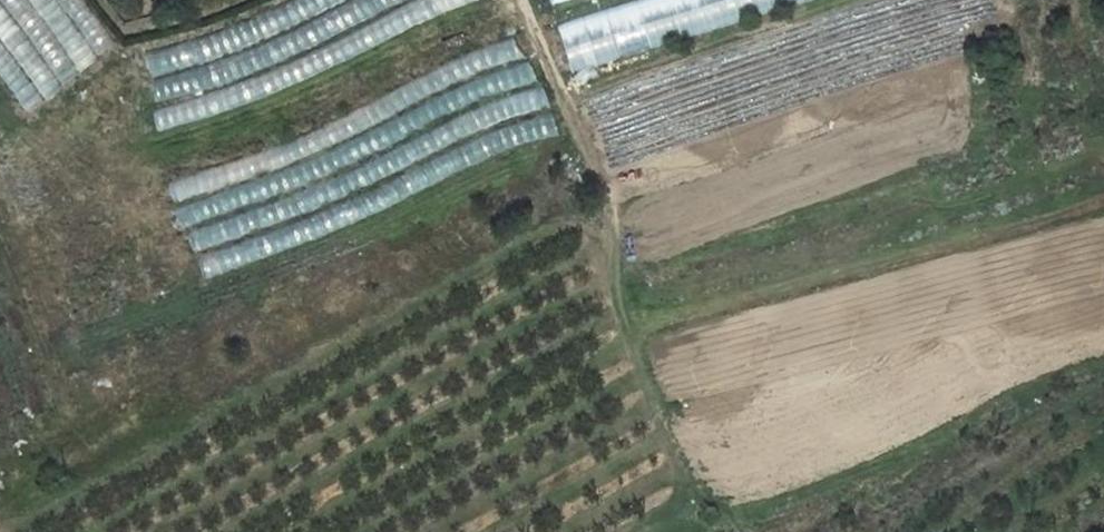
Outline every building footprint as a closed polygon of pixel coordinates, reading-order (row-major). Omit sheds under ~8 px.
[(114,43),(80,0),(0,0),(0,73),(31,112),(114,43)] [(164,148),(209,137),(239,127),(302,102),(338,85),(380,61),(422,38),(452,26),(476,16),(469,0),(277,0),(266,5),(241,18),(187,36),(145,46),(164,148)] [(780,0),(549,0),(574,62),(780,0)] [(207,282),(383,211),(453,174),(536,140),(562,135),(545,84),(515,36),(455,60),(408,82),(374,101),(326,125),(295,140),(267,150),(198,172),(170,181),(207,282)]
